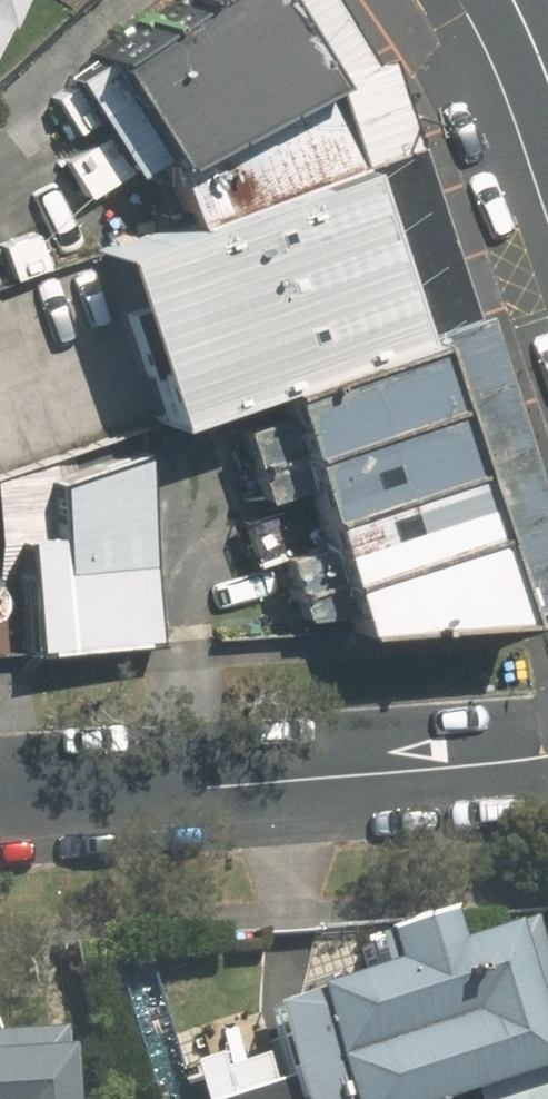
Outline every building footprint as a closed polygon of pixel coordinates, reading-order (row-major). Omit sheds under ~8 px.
[(9,0),(0,0),(0,19),(9,0)] [(333,64),(294,0),(179,0),(108,48),(172,147),(333,64)] [(333,64),(372,53),(340,0),(294,0),(333,64)] [(372,53),(333,64),(365,150),(417,138),(390,52),(372,53)] [(191,204),(365,150),(333,64),(172,147),(191,204)] [(417,138),(365,150),(427,327),(476,309),(417,138)] [(427,327),(365,150),(191,204),(111,235),(172,414),(280,377),(427,327)] [(427,327),(531,608),(547,602),(547,499),(484,306),(476,309),(427,327)] [(531,608),(427,327),(280,377),(369,622),(531,608)] [(31,645),(159,637),(147,444),(56,474),(60,524),(23,526),(31,645)] [(477,1098),(547,1098),(547,1074),(543,1060),(547,1058),(547,1028),(512,919),(457,937),(447,905),(378,928),(389,960),(303,988),(304,990),(267,1002),(292,1075),(219,1098),(424,1098),(471,1083),(477,1098)] [(0,1046),(0,1098),(68,1098),(65,1041),(0,1046)]
